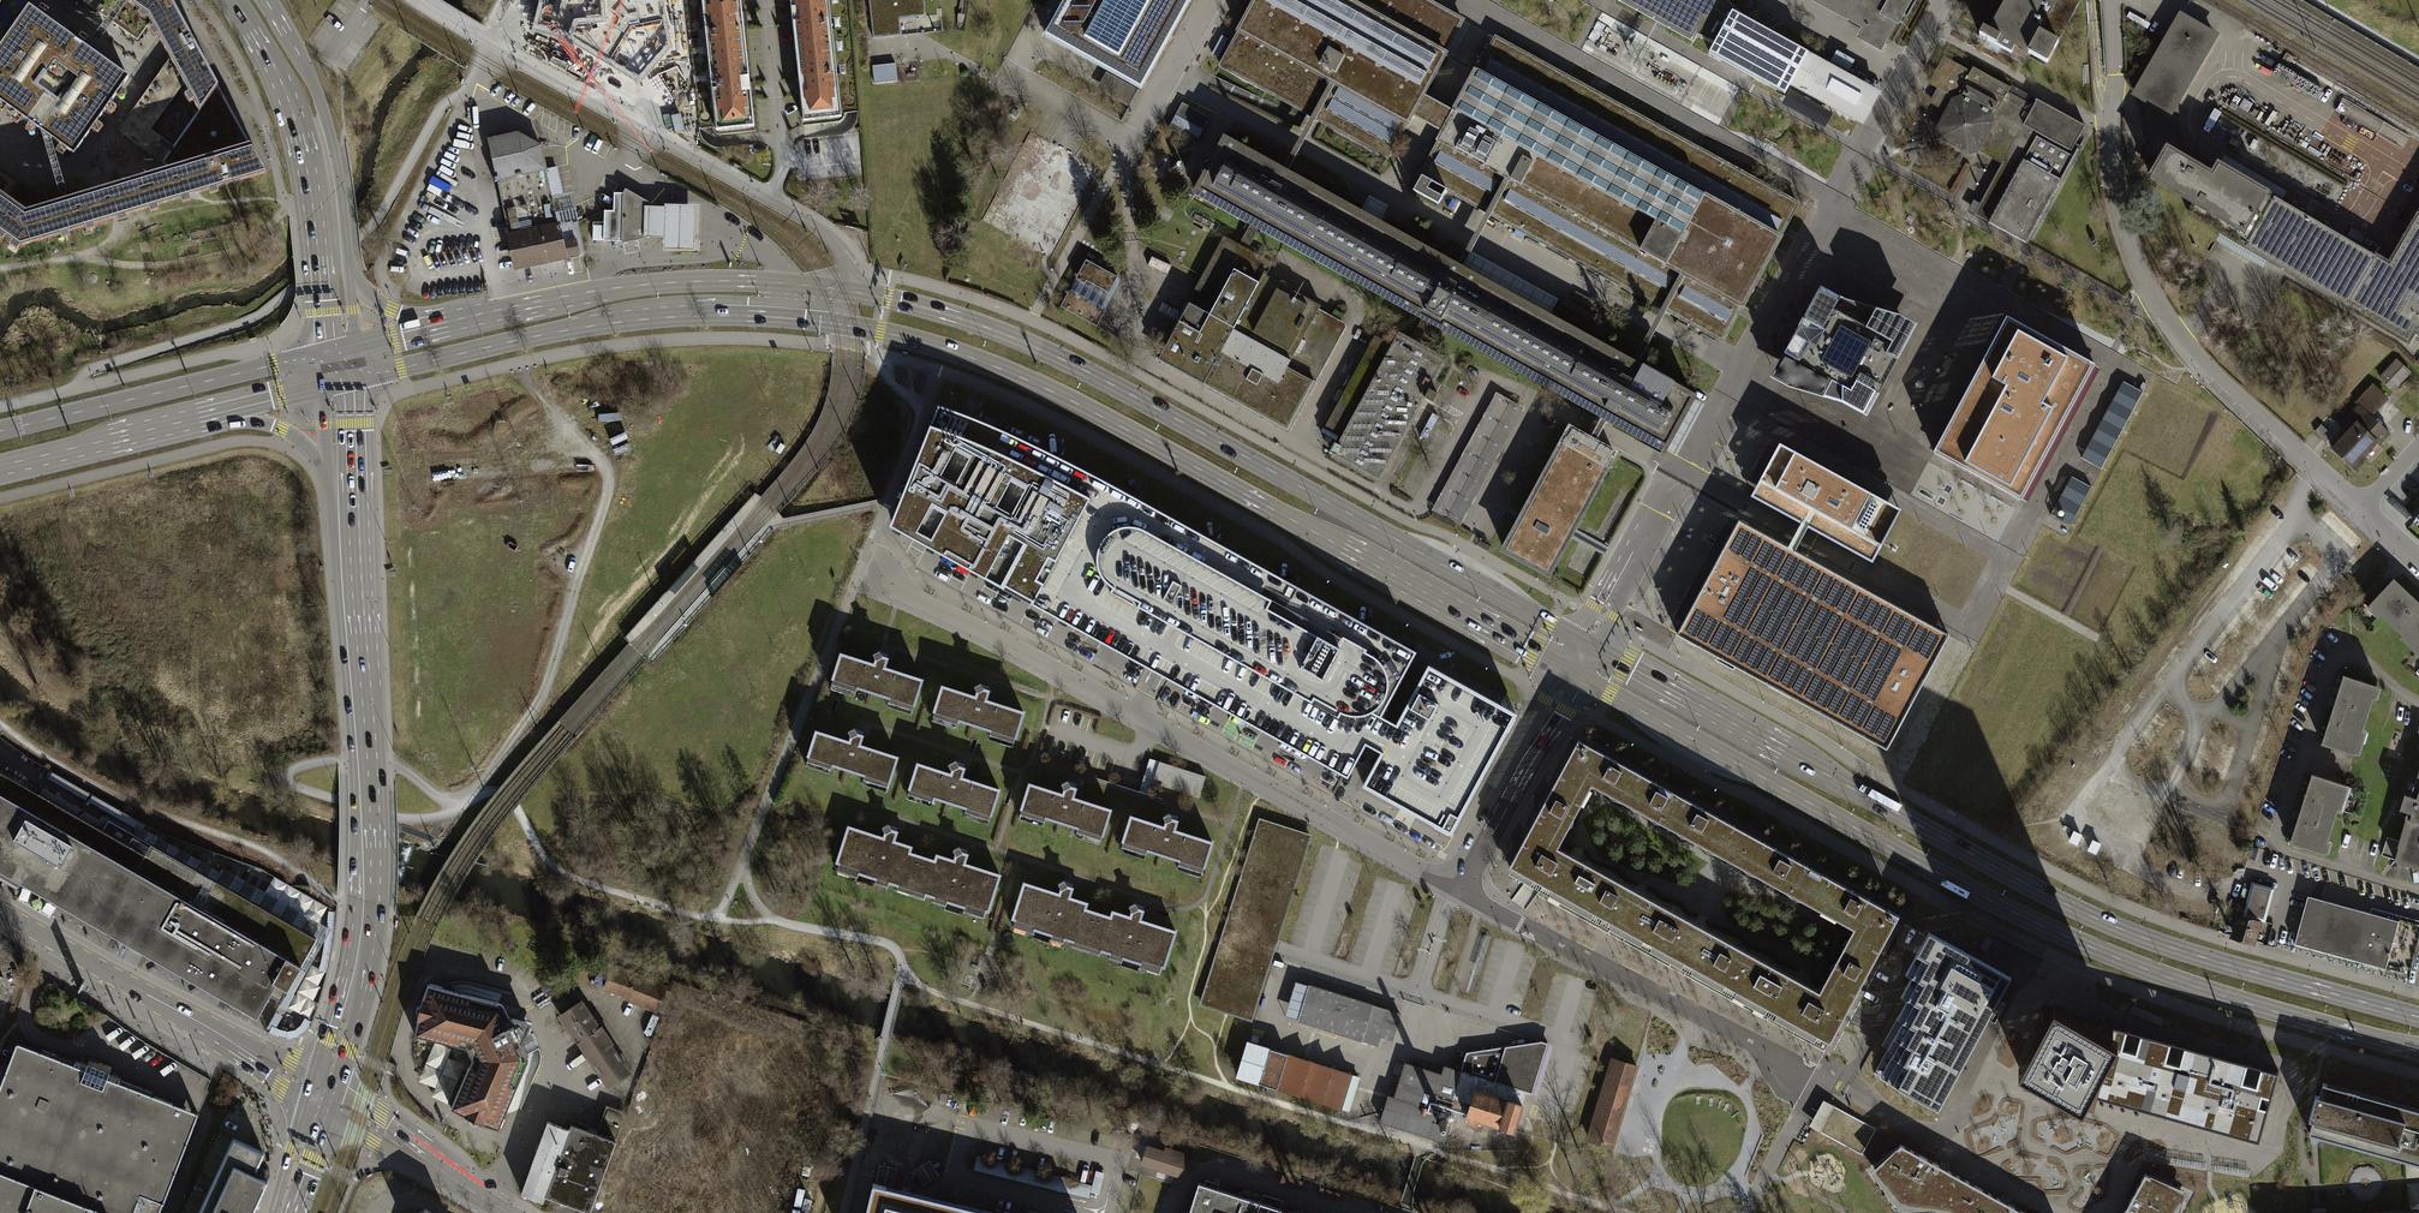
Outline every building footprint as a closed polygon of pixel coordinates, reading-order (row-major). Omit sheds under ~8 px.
[(218,86),(189,33),(182,19),(171,0),(81,0),(138,40),(151,21),(163,44),(171,59),(179,75),(183,83),(199,112),(218,86)] [(539,24),(566,30),(637,76),(667,42),(659,4),(659,0),(544,0),(539,24)] [(715,134),(753,130),(748,90),(741,22),(739,0),(700,0),(715,134)] [(804,121),(842,117),(829,0),(791,0),(792,11),(800,80),(804,121)] [(872,40),(928,34),(924,0),(868,0),(872,40)] [(1041,39),(1134,91),(1185,0),(1063,0),(1041,39)] [(1387,159),(1410,117),(1421,96),(1463,18),(1429,0),(1257,0),(1220,69),(1310,118),(1311,119),(1316,121),(1387,159)] [(1694,38),(1697,33),(1717,40),(1733,9),(1724,0),(1623,0),(1694,38)] [(1863,26),(1858,36),(1885,51),(1912,0),(1814,0),(1863,26)] [(1967,18),(1983,26),(1979,34),(1987,39),(1987,40),(2011,53),(2016,45),(2029,52),(2028,52),(2047,62),(2080,1),(2078,0),(1976,0),(1967,18)] [(0,44),(0,102),(37,128),(45,134),(73,153),(102,112),(127,76),(87,48),(71,37),(27,6),(0,44)] [(1733,9),(1717,40),(1710,51),(1785,92),(1790,82),(1858,119),(1874,89),(1743,18),(1733,9)] [(2215,35),(2179,16),(2134,93),(2143,97),(2149,132),(2146,165),(2155,170),(2152,176),(2192,200),(2186,211),(2411,339),(2415,330),(2418,332),(2418,214),(2390,264),(2179,144),(2177,100),(2215,35)] [(1668,309),(1728,341),(1803,202),(1496,37),(1454,114),(1443,134),(1414,189),(1440,203),(1447,190),(1485,211),(1490,213),(1662,306),(1668,309)] [(1930,100),(1945,108),(1936,125),(2003,161),(1979,204),(1971,200),(1968,205),(1966,210),(2029,242),(2077,152),(2072,149),(2083,128),(2036,103),(1945,54),(1930,82),(1938,86),(1930,100)] [(179,75),(171,59),(121,126),(117,132),(163,163),(175,146),(149,129),(183,83),(179,75)] [(897,63),(875,65),(877,84),(899,81),(897,63)] [(922,77),(921,65),(906,66),(907,78),(922,77)] [(251,146),(218,86),(199,112),(175,146),(163,163),(172,170),(192,164),(251,146)] [(1410,117),(1443,134),(1454,114),(1421,96),(1410,117)] [(1190,126),(1203,133),(1210,120),(1182,105),(1175,118),(1190,126)] [(1297,143),(1282,170),(1288,173),(1303,146),(1316,121),(1310,118),(1297,143)] [(1168,131),(1195,146),(1199,139),(1171,125),(1168,131)] [(489,139),(497,180),(546,170),(540,145),(518,133),(493,138),(489,139)] [(1610,420),(1668,451),(1699,394),(1639,362),(1637,360),(1634,359),(1462,267),(1460,265),(1457,264),(1288,173),(1286,172),(1283,170),(1282,170),(1281,169),(1223,138),(1206,168),(1192,195),(1420,318),(1432,324),(1602,416),(1606,417),(1610,420)] [(251,146),(192,164),(172,170),(104,190),(67,201),(25,213),(2,198),(0,196),(0,233),(18,244),(118,215),(265,171),(251,146)] [(497,180),(510,236),(558,226),(551,195),(563,192),(557,168),(546,170),(497,180)] [(620,241),(620,243),(649,238),(651,204),(623,188),(622,192),(612,192),(611,210),(603,210),(602,240),(620,241)] [(664,237),(663,250),(694,251),(695,226),(696,206),(664,204),(644,207),(643,237),(653,237),(664,237)] [(1490,213),(1485,211),(1473,234),(1457,264),(1460,265),(1462,267),(1478,237),(1490,213)] [(558,226),(510,236),(515,267),(584,252),(579,221),(558,226)] [(1156,363),(1289,435),(1347,327),(1319,312),(1321,308),(1264,277),(1272,262),(1224,237),(1156,363)] [(1060,308),(1096,328),(1122,281),(1085,262),(1060,308)] [(1845,298),(1818,282),(1780,354),(1765,381),(1789,391),(1837,403),(1867,420),(1918,323),(1908,318),(1898,312),(1845,298)] [(1651,327),(1634,359),(1639,362),(1656,330),(1668,309),(1662,306),(1651,327)] [(2097,357),(2008,309),(1975,371),(1934,447),(2024,495),(2068,412),(2097,357)] [(1408,340),(1420,347),(1423,342),(1432,324),(1420,318),(1408,340)] [(1332,455),(1379,480),(1424,396),(1434,401),(1437,394),(1428,389),(1444,360),(1420,347),(1408,340),(1399,336),(1393,347),(1375,337),(1369,347),(1388,357),(1365,399),(1345,389),(1325,427),(1342,436),(1332,455)] [(2380,377),(2391,388),(2409,369),(2397,359),(2380,377)] [(2081,459),(2103,470),(2144,391),(2122,380),(2081,459)] [(2391,406),(2374,391),(2360,407),(2372,418),(2341,452),(2366,473),(2395,440),(2376,423),(2391,406)] [(1433,510),(1460,525),(1523,406),(1497,392),(1433,510)] [(1394,726),(1378,717),(1414,651),(1039,450),(992,428),(938,407),(888,529),(1345,777),(1363,745),(1378,753),(1361,787),(1449,836),(1515,714),(1427,666),(1394,726)] [(1438,417),(1432,414),(1420,437),(1426,440),(1438,417)] [(1596,426),(1590,439),(1594,441),(1598,443),(1604,431),(1610,420),(1602,416),(1596,426)] [(1504,549),(1548,573),(1570,532),(1614,452),(1598,443),(1594,441),(1590,439),(1569,428),(1504,549)] [(1856,478),(1780,439),(1766,467),(1761,477),(1751,496),(1800,520),(1807,524),(1876,559),(1904,503),(1856,478)] [(2092,487),(2071,476),(2051,517),(2071,527),(2092,487)] [(1735,512),(1673,629),(1887,742),(1949,625),(1797,545),(1790,541),(1787,539),(1735,512)] [(1800,520),(1790,541),(1797,545),(1807,524),(1800,520)] [(1959,580),(1971,579),(1970,559),(1962,560),(1962,553),(1940,555),(1942,578),(1948,578),(1947,571),(1958,570),(1959,580)] [(2390,583),(2368,606),(2418,652),(2418,609),(2390,583)] [(874,663),(840,652),(832,680),(914,705),(922,677),(885,665),(888,656),(881,654),(879,649),(873,653),(876,658),(874,663)] [(977,694),(943,683),(934,713),(1016,737),(1025,709),(987,698),(990,688),(984,686),(982,681),(975,684),(978,690),(977,694)] [(2378,694),(2341,682),(2320,747),(2357,759),(2378,694)] [(852,740),(817,729),(808,756),(888,781),(897,754),(860,743),(863,733),(857,731),(855,725),(847,729),(852,740)] [(1510,871),(1833,1043),(1900,917),(1577,745),(1510,871)] [(951,773),(918,763),(909,790),(989,815),(998,788),(961,777),(964,767),(959,765),(956,759),(949,763),(952,769),(951,773)] [(2389,861),(2418,870),(2418,761),(2389,861)] [(1206,777),(1161,764),(1155,785),(1200,798),(1206,777)] [(257,1017),(272,991),(283,997),(316,938),(108,819),(102,830),(0,772),(0,871),(257,1017)] [(2348,791),(2311,779),(2290,844),(2328,856),(2348,791)] [(1063,792),(1031,783),(1022,811),(1104,837),(1113,808),(1075,796),(1078,787),(1071,785),(1069,780),(1062,783),(1064,788),(1063,792)] [(1165,826),(1133,815),(1124,843),(1204,867),(1212,841),(1176,829),(1179,819),(1174,817),(1170,812),(1164,815),(1167,821),(1165,826)] [(1202,1003),(1251,1018),(1309,836),(1260,821),(1202,1003)] [(888,838),(848,825),(836,864),(912,888),(922,855),(910,851),(912,846),(896,841),(899,831),(893,829),(890,823),(882,826),(888,838)] [(912,888),(988,911),(1000,874),(966,863),(969,854),(963,852),(959,846),(953,850),(956,859),(937,853),(935,859),(922,855),(912,888)] [(1063,894),(1025,883),(1013,921),(1090,946),(1100,913),(1086,909),(1088,902),(1071,897),(1074,887),(1069,886),(1066,879),(1058,883),(1063,894)] [(2273,891),(2252,884),(2242,914),(2239,912),(2231,934),(2254,941),(2260,922),(2263,923),(2273,891)] [(2305,899),(2293,945),(2402,975),(2404,968),(2411,970),(2418,942),(2418,922),(2369,908),(2367,916),(2305,899)] [(1166,969),(1178,930),(1143,918),(1146,910),(1140,908),(1137,901),(1129,904),(1134,916),(1114,910),(1112,917),(1100,913),(1090,946),(1166,969)] [(1897,1086),(1918,1097),(1992,966),(1929,932),(1917,954),(1928,961),(1918,979),(1924,983),(1914,1001),(1920,1005),(1909,1024),(1915,1027),(1906,1044),(1912,1047),(1903,1062),(1909,1065),(1897,1086)] [(2011,976),(1992,966),(1918,1097),(1938,1108),(2011,976)] [(626,996),(625,998),(657,1011),(667,987),(634,972),(632,977),(612,969),(605,987),(626,996)] [(499,1003),(428,985),(421,1005),(418,1014),(415,1035),(463,1048),(467,1055),(470,1062),(450,1108),(474,1120),(499,1129),(528,1060),(528,1055),(526,1052),(523,1047),(521,1042),(524,1041),(530,1027),(527,1021),(512,1018),(510,1019),(508,1015),(503,1006),(501,1004),(499,1003)] [(1400,1014),(1310,986),(1299,1020),(1377,1044),(1380,1035),(1392,1039),(1400,1014)] [(2047,1007),(2042,1006),(2018,1065),(2024,1068),(2023,1076),(2054,1083),(2083,1097),(2085,1093),(2149,1110),(2217,1130),(2259,1141),(2278,1070),(2117,1029),(2052,997),(2047,1007)] [(580,1001),(558,1016),(566,1027),(568,1026),(609,1087),(629,1073),(580,1001)] [(1471,1103),(1467,1116),(1513,1130),(1526,1091),(1532,1093),(1548,1043),(1541,1041),(1466,1053),(1460,1071),(1445,1066),(1442,1075),(1406,1064),(1395,1098),(1388,1096),(1383,1115),(1381,1121),(1440,1140),(1446,1137),(1448,1127),(1448,1122),(1445,1119),(1439,1119),(1436,1118),(1438,1111),(1432,1110),(1433,1106),(1449,1112),(1454,1098),(1471,1103)] [(1237,1076),(1340,1109),(1351,1074),(1248,1042),(1237,1076)] [(16,1043),(0,1084),(0,1212),(159,1212),(198,1113),(151,1095),(153,1091),(120,1078),(121,1075),(110,1071),(112,1066),(89,1057),(88,1062),(76,1058),(75,1061),(41,1048),(40,1052),(16,1043)] [(1589,1140),(1611,1147),(1636,1066),(1614,1059),(1589,1140)] [(1351,1111),(1362,1076),(1355,1074),(1345,1109),(1351,1111)] [(2323,1084),(2309,1134),(2418,1164),(2418,1110),(2323,1084)] [(596,1133),(571,1124),(569,1130),(545,1196),(590,1212),(626,1112),(606,1105),(596,1133)] [(1865,1152),(1875,1127),(1821,1106),(1812,1128),(1842,1139),(1847,1126),(1852,1128),(1849,1136),(1853,1137),(1849,1146),(1865,1152)] [(569,1130),(547,1122),(521,1193),(543,1201),(545,1196),(569,1130)] [(233,1138),(198,1212),(252,1212),(267,1180),(253,1173),(263,1152),(233,1138)] [(1871,1171),(1903,1211),(1933,1209),(1943,1212),(2026,1212),(1942,1167),(1901,1144),(1871,1171)] [(1165,1147),(1164,1152),(1146,1147),(1141,1163),(1169,1172),(1186,1177),(1191,1161),(1185,1159),(1186,1154),(1165,1147)] [(2184,1196),(2148,1176),(2128,1212),(2171,1212),(2184,1196)] [(982,1210),(938,1198),(873,1183),(866,1212),(982,1212),(982,1210)] [(1198,1183),(1189,1212),(1294,1212),(1198,1183)]
